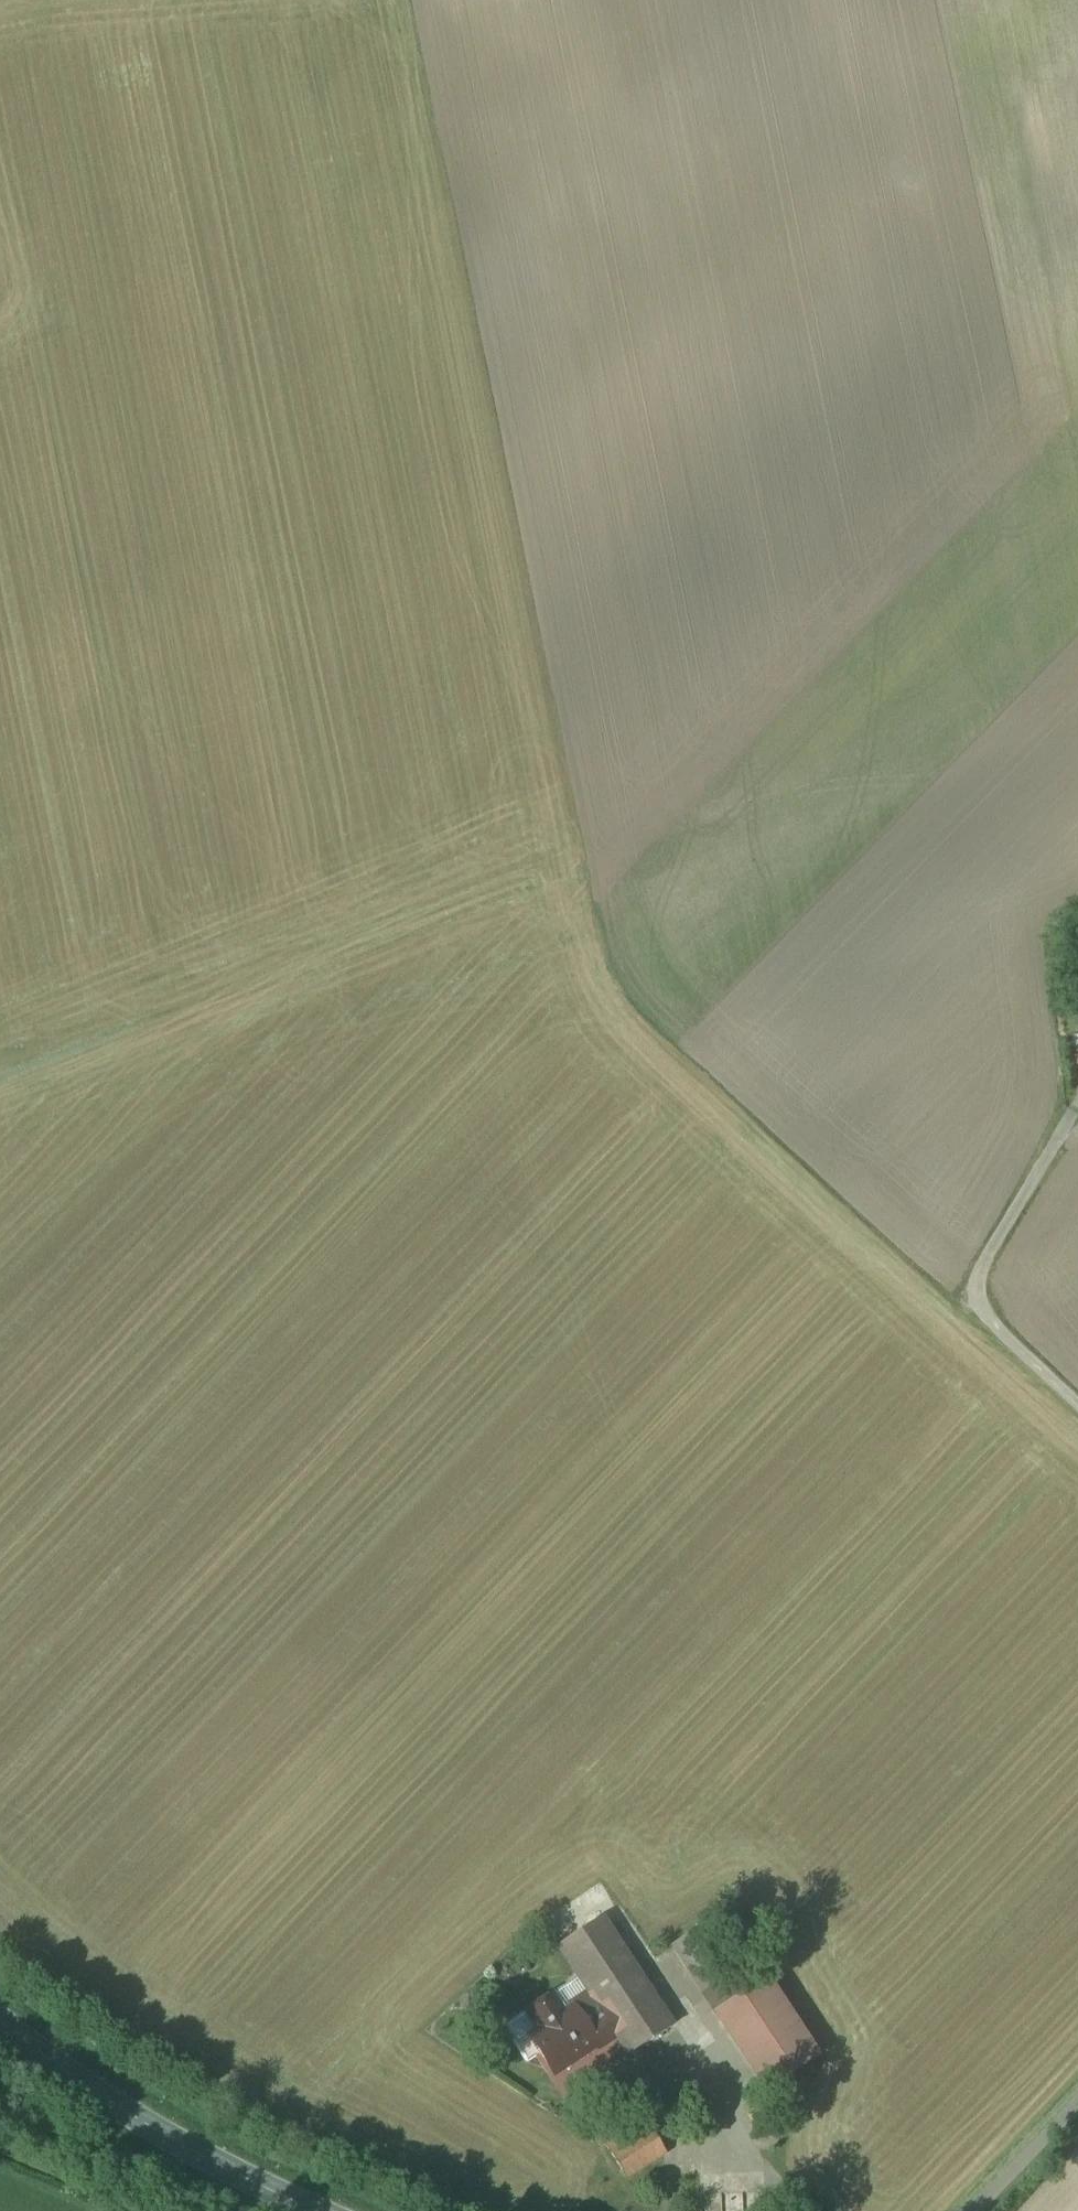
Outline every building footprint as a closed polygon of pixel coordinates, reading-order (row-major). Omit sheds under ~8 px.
[(672,1948),(715,2015),(737,2001),(723,1978),(733,1971),(721,1952),(733,1944),(718,1919),(672,1948)] [(600,1920),(558,1947),(597,2006),(610,2025),(630,2055),(671,2028),(600,1920)] [(737,2001),(715,2015),(764,2091),(817,2056),(768,1981),(737,2001)] [(610,2025),(597,2006),(579,2019),(572,2009),(563,2015),(552,1998),(528,2014),(539,2031),(529,2038),(553,2075),(597,2046),(591,2037),(610,2025)] [(621,2137),(606,2146),(626,2177),(663,2153),(650,2132),(627,2147),(621,2137)]
